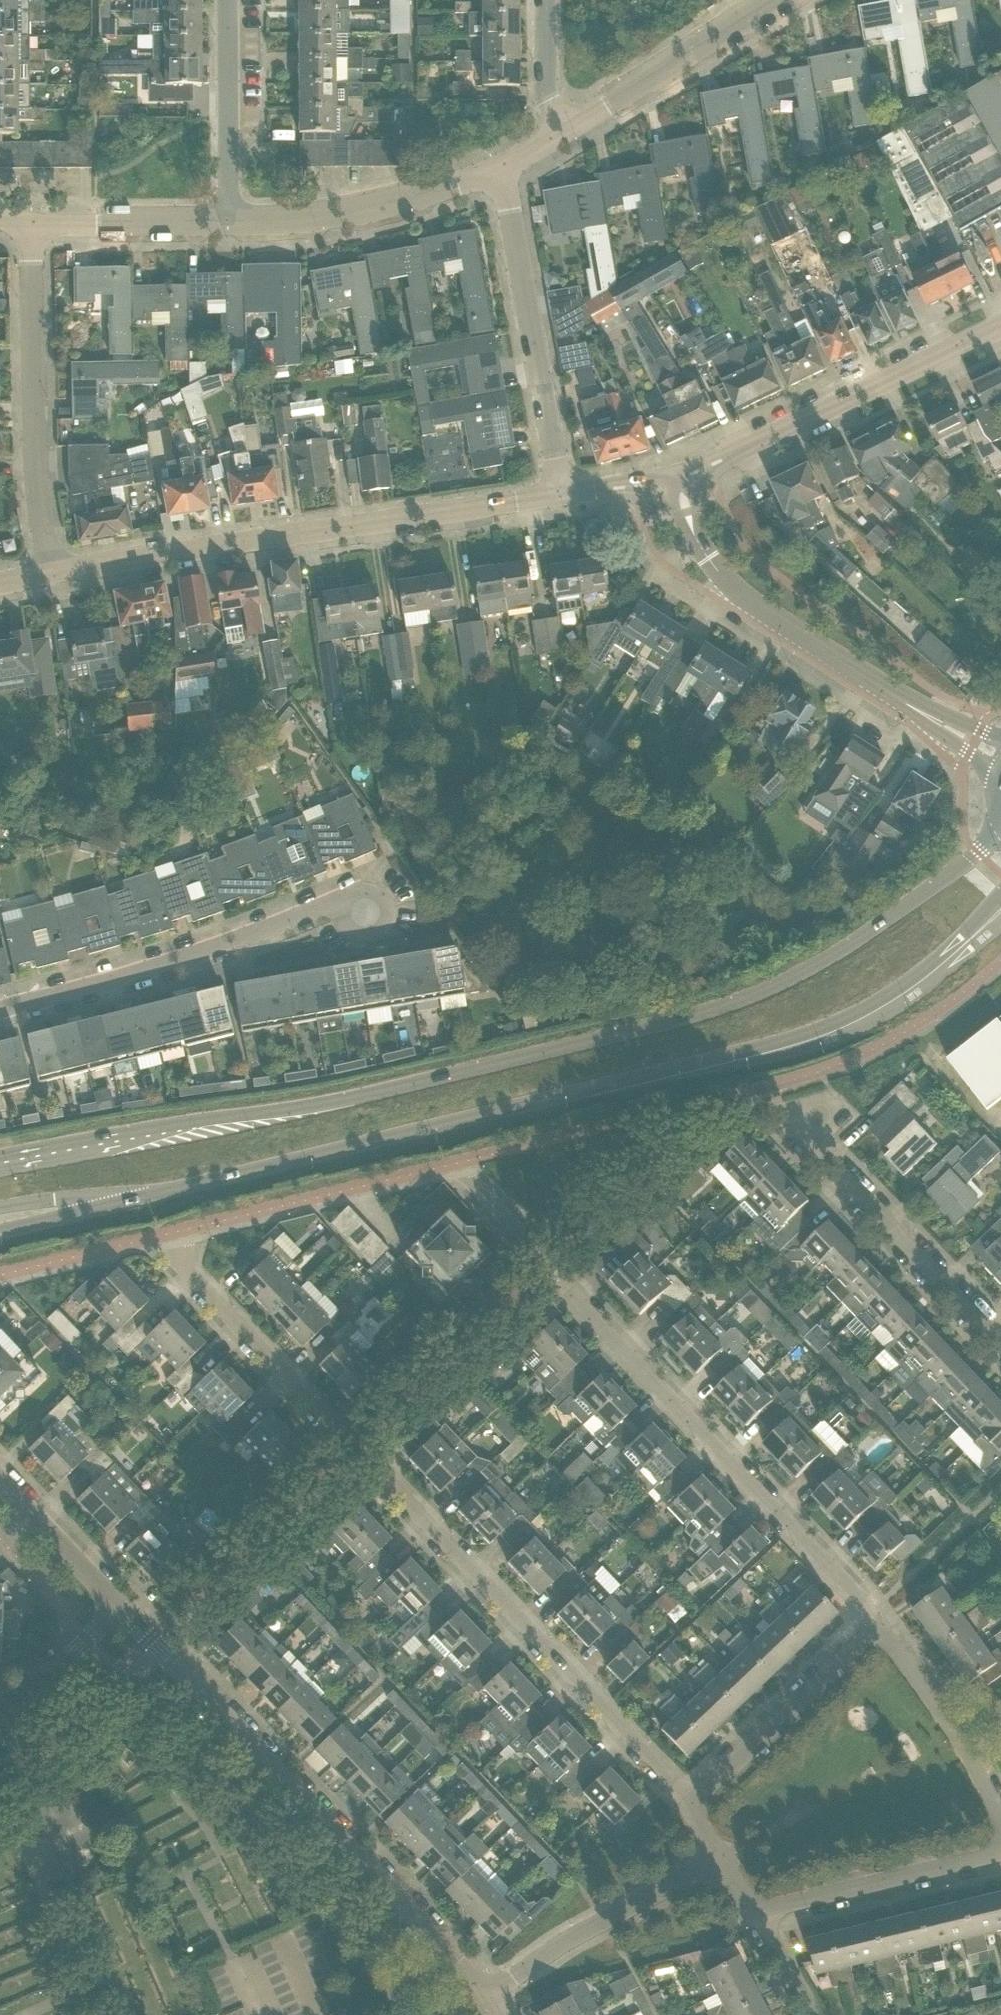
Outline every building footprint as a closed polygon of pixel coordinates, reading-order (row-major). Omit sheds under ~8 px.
[(44,12),(44,1),(28,1),(28,0),(0,0),(0,12),(44,12)] [(98,11),(110,11),(110,0),(98,0),(98,11)] [(165,1),(150,1),(150,11),(201,11),(200,0),(165,0),(165,1)] [(299,10),(348,10),(348,0),(298,0),(299,10)] [(391,10),(408,10),(409,0),(391,0),(391,10)] [(518,0),(482,0),(482,12),(518,12),(518,0)] [(916,0),(897,0),(884,2),(885,9),(861,12),(861,6),(859,7),(860,13),(865,40),(884,36),(882,29),(902,25),(904,40),(899,41),(908,97),(932,93),(920,22),(919,22),(916,0)] [(919,22),(920,22),(938,19),(937,11),(956,8),(958,23),(953,24),(961,69),(984,65),(973,0),(916,0),(919,22)] [(470,13),(470,3),(455,2),(454,13),(470,13)] [(348,10),(299,10),(299,35),(335,34),(349,34),(349,10),(348,10)] [(408,10),(391,10),(390,35),(408,35),(408,10)] [(110,11),(98,11),(98,35),(110,36),(110,11)] [(201,11),(150,11),(150,21),(165,21),(165,35),(201,35),(201,11)] [(44,12),(0,12),(0,36),(29,36),(29,22),(44,22),(44,12)] [(482,12),(482,14),(469,14),(469,37),(483,37),(518,37),(518,12),(482,12)] [(416,18),(416,36),(433,35),(433,18),(416,18)] [(335,34),(299,35),(299,59),(335,59),(335,34)] [(165,35),(152,35),(152,49),(152,60),(164,60),(165,60),(201,60),(201,35),(165,35)] [(29,36),(0,36),(0,61),(54,60),(54,50),(29,50),(29,36)] [(518,37),(483,37),(483,61),(519,61),(518,37)] [(152,49),(137,49),(137,51),(137,60),(138,60),(152,60),(152,49)] [(347,59),(362,59),(362,49),(347,49),(347,59)] [(855,127),(878,123),(865,49),(834,54),(835,61),(811,65),(810,58),(815,92),(816,92),(834,88),(833,81),(852,77),(854,92),(849,92),(855,127)] [(455,51),(455,61),(470,61),(470,51),(455,51)] [(815,92),(810,58),(809,59),(810,67),(780,72),(781,78),(758,82),(757,76),(756,76),(762,109),(779,106),(778,99),(797,96),(800,110),(796,110),(803,156),(826,152),(816,92),(815,92)] [(335,59),(299,59),(299,83),(335,83),(335,59)] [(347,59),(347,69),(362,69),(362,59),(347,59)] [(0,61),(0,85),(17,85),(17,72),(45,72),(45,61),(54,61),(54,60),(0,61)] [(137,60),(98,60),(98,72),(152,71),(152,79),(151,79),(151,85),(152,85),(152,99),(189,99),(189,85),(201,85),(201,60),(165,60),(164,60),(152,60),(138,60),(137,60)] [(455,61),(455,71),(470,72),(470,61),(455,61)] [(519,86),(519,61),(483,61),(483,86),(519,86)] [(409,65),(396,65),(396,83),(409,83),(409,65)] [(983,80),(981,67),(967,69),(969,82),(983,80)] [(903,127),(953,216),(961,230),(1000,208),(1000,72),(903,127)] [(762,109),(756,76),(755,76),(757,84),(726,90),(727,96),(704,100),(703,94),(702,94),(707,127),(726,124),(725,117),(744,114),(747,128),(742,129),(751,184),(775,180),(762,109)] [(335,83),(299,83),(299,108),(335,107),(335,83)] [(17,85),(0,85),(0,109),(30,109),(30,98),(17,99),(17,85)] [(91,109),(91,85),(78,85),(78,98),(77,98),(77,109),(91,109)] [(347,107),(363,107),(363,97),(347,97),(347,107)] [(99,104),(99,117),(108,117),(108,104),(99,104)] [(347,107),(335,107),(299,108),(299,133),(330,133),(330,137),(348,137),(355,122),(355,118),(363,118),(363,107),(347,107)] [(30,109),(0,109),(0,134),(18,134),(18,120),(45,120),(45,109),(30,109)] [(903,127),(903,126),(877,141),(921,233),(951,295),(975,284),(961,253),(947,260),(932,228),(953,216),(903,127)] [(697,214),(720,210),(707,136),(676,141),(677,147),(654,151),(653,145),(652,145),(657,179),(658,179),(676,176),(674,168),(694,164),(696,179),(691,180),(697,214)] [(385,167),(384,140),(372,141),(372,167),(385,167)] [(397,167),(397,140),(384,140),(385,167),(397,167)] [(409,140),(397,140),(397,167),(409,167),(409,140)] [(311,167),(311,141),(299,141),(299,167),(311,167)] [(324,167),(323,141),(311,141),(311,167),(324,167)] [(336,167),(336,141),(323,141),(324,167),(336,167)] [(348,167),(348,141),(336,141),(336,167),(348,167)] [(360,167),(360,141),(348,141),(348,167),(360,167)] [(372,141),(360,141),(360,167),(372,167),(372,141)] [(18,168),(18,142),(6,142),(6,168),(18,168)] [(30,142),(18,142),(18,168),(30,168),(30,142)] [(42,142),(30,142),(30,168),(43,168),(42,142)] [(55,168),(55,142),(42,142),(43,168),(55,168)] [(67,142),(55,142),(55,168),(67,168),(67,142)] [(79,168),(79,142),(67,142),(67,168),(79,168)] [(79,142),(79,168),(91,168),(91,142),(79,142)] [(844,144),(829,152),(835,162),(850,154),(844,144)] [(657,179),(652,145),(651,145),(655,165),(624,170),(625,177),(602,181),(601,174),(600,175),(606,208),(624,205),(623,197),(643,194),(645,209),(640,210),(646,243),(668,240),(658,179),(657,179)] [(863,153),(854,157),(857,164),(867,159),(863,153)] [(783,171),(774,173),(776,183),(785,182),(783,171)] [(559,190),(546,192),(551,226),(569,223),(570,231),(586,228),(594,271),(590,271),(594,297),(595,299),(610,290),(619,285),(616,268),(606,208),(600,175),(599,175),(601,183),(571,188),(572,194),(561,196),(559,190)] [(806,183),(790,191),(797,205),(811,198),(813,197),(806,183)] [(789,193),(754,210),(760,222),(772,246),(807,229),(790,193),(789,193)] [(760,222),(754,210),(733,220),(739,232),(760,222)] [(420,240),(419,240),(425,273),(444,270),(443,262),(462,259),(464,273),(460,274),(470,333),(492,329),(474,230),(443,236),(444,242),(421,246),(420,240)] [(880,250),(863,258),(898,332),(907,328),(910,329),(915,326),(916,323),(918,322),(896,276),(895,276),(892,269),(902,264),(886,230),(873,236),(880,250)] [(951,295),(921,233),(911,238),(926,270),(913,276),(928,307),(951,295)] [(438,342),(425,273),(419,240),(418,240),(419,246),(389,252),(390,258),(367,262),(366,256),(365,256),(371,290),(390,287),(388,278),(408,275),(410,289),(405,290),(415,346),(438,342)] [(704,263),(694,243),(679,250),(689,271),(704,263)] [(676,252),(635,275),(648,293),(689,272),(676,252)] [(310,272),(316,305),(317,314),(351,307),(360,356),(382,352),(371,290),(365,256),(364,256),(365,262),(335,268),(336,274),(313,278),(312,272),(310,272)] [(301,364),(300,340),(299,265),(267,265),(267,272),(244,272),(244,266),(243,266),(243,307),(276,306),(277,339),(274,339),(274,366),(301,364)] [(188,275),(187,275),(188,308),(206,308),(206,300),(226,299),(226,313),(221,313),(222,348),(244,348),(243,307),(243,266),(242,266),(242,274),(211,274),(211,281),(188,281),(188,275)] [(133,354),(132,321),(132,297),(131,268),(99,268),(99,275),(76,275),(76,269),(74,269),(75,302),(94,302),(94,294),(114,294),(114,308),(109,308),(110,354),(133,354)] [(838,274),(830,278),(832,282),(834,282),(857,329),(861,327),(870,346),(878,342),(883,343),(888,340),(890,336),(892,335),(877,304),(865,310),(855,290),(846,270),(838,274)] [(770,272),(759,277),(774,308),(808,378),(826,369),(811,337),(803,341),(770,272)] [(188,308),(187,275),(186,275),(186,290),(156,290),(156,297),(132,297),(132,321),(149,320),(149,313),(169,313),(169,328),(164,328),(165,362),(189,362),(188,308)] [(635,275),(619,285),(610,290),(622,308),(647,347),(669,381),(693,433),(719,421),(702,385),(698,381),(684,388),(678,376),(683,374),(637,299),(648,293),(635,275)] [(808,282),(792,289),(803,310),(804,310),(809,319),(817,336),(821,344),(823,343),(832,361),(836,359),(840,357),(841,359),(844,358),(847,359),(853,356),(854,353),(857,352),(842,321),(833,326),(821,301),(818,303),(813,291),(808,282)] [(582,288),(548,294),(553,323),(582,306),(586,304),(595,299),(594,297),(584,298),(582,288)] [(610,290),(595,299),(586,304),(595,320),(596,323),(622,308),(610,290)] [(586,304),(582,306),(553,323),(558,348),(579,344),(576,334),(581,328),(595,320),(586,304)] [(774,308),(763,313),(776,339),(768,343),(789,387),(808,378),(774,308)] [(725,333),(708,341),(717,360),(714,361),(738,411),(760,401),(736,351),(733,346),(725,333)] [(419,349),(406,351),(410,373),(422,371),(423,371),(457,364),(456,359),(463,358),(470,357),(473,377),(467,378),(470,396),(497,391),(493,367),(499,366),(494,335),(419,349)] [(743,340),(733,346),(736,351),(760,401),(782,390),(768,361),(756,366),(743,340)] [(579,344),(558,348),(562,373),(596,366),(588,342),(579,344)] [(338,348),(338,346),(327,347),(328,360),(339,358),(339,357),(354,355),(353,346),(338,348)] [(669,381),(647,347),(641,350),(659,385),(671,408),(654,416),(668,445),(693,433),(669,381)] [(336,375),(353,373),(351,359),(334,362),(336,375)] [(112,385),(158,384),(158,361),(71,363),(72,395),(78,395),(79,418),(73,418),(73,420),(106,419),(106,399),(97,399),(97,380),(111,379),(112,385)] [(973,384),(984,408),(974,413),(978,422),(985,436),(992,443),(995,441),(1000,438),(1000,370),(973,384)] [(189,386),(181,390),(191,422),(206,417),(201,399),(204,397),(199,381),(189,386)] [(428,403),(416,406),(420,428),(433,426),(464,420),(467,420),(469,434),(467,435),(473,470),(501,465),(498,449),(514,446),(513,445),(507,446),(503,423),(509,421),(503,390),(497,391),(470,396),(428,403)] [(291,432),(285,393),(272,395),(278,434),(291,432)] [(619,393),(608,396),(625,457),(651,450),(642,419),(628,423),(619,393)] [(608,396),(607,397),(607,395),(582,402),(600,464),(625,457),(608,396)] [(996,472),(1000,469),(1000,452),(992,443),(985,436),(978,422),(967,427),(955,403),(926,417),(945,455),(947,454),(950,459),(963,452),(961,448),(973,442),(980,457),(983,463),(989,459),(996,472)] [(344,427),(357,425),(354,404),(341,407),(344,427)] [(369,458),(359,459),(362,491),(390,488),(381,406),(363,408),(369,458)] [(911,450),(897,421),(874,433),(888,461),(913,482),(924,495),(925,494),(936,506),(960,485),(936,457),(921,472),(909,461),(903,454),(911,450)] [(263,469),(258,432),(257,425),(244,426),(254,502),(277,499),(272,468),(263,469)] [(231,431),(231,436),(237,473),(228,474),(232,505),(254,502),(244,426),(243,427),(244,429),(231,431)] [(324,440),(322,440),(320,429),(292,433),(300,490),(328,485),(324,455),(327,454),(324,440)] [(213,431),(197,437),(208,468),(224,462),(213,431)] [(874,433),(850,444),(865,473),(880,465),(895,478),(891,482),(903,493),(916,503),(924,495),(913,482),(888,461),(874,433)] [(188,443),(176,445),(179,460),(188,512),(194,511),(197,513),(203,512),(206,509),(209,509),(207,499),(217,498),(212,470),(212,467),(207,469),(202,470),(203,473),(203,476),(193,477),(192,474),(194,474),(188,443)] [(68,477),(95,470),(129,461),(127,454),(108,455),(108,445),(67,446),(68,477)] [(179,460),(175,445),(162,447),(167,478),(170,478),(170,482),(162,484),(168,516),(188,512),(179,460)] [(859,475),(845,447),(821,458),(843,501),(853,496),(846,482),(859,475)] [(129,461),(95,470),(105,536),(131,532),(127,507),(115,509),(112,489),(154,481),(149,456),(129,461)] [(822,493),(809,464),(790,473),(814,524),(824,519),(813,498),(822,493)] [(105,536),(95,470),(68,477),(72,496),(83,493),(84,496),(88,513),(75,515),(80,540),(105,536)] [(814,524),(790,473),(772,482),(778,494),(772,496),(785,524),(792,521),(793,524),(800,521),(804,530),(814,525),(814,524)] [(886,517),(884,520),(899,534),(909,523),(877,493),(869,502),(886,517)] [(896,542),(877,524),(866,536),(885,554),(896,542)] [(830,527),(817,534),(831,552),(839,546),(830,527)] [(965,559),(957,566),(973,584),(991,567),(970,545),(960,555),(965,559)] [(607,590),(602,559),(576,563),(580,594),(581,594),(607,590)] [(274,582),(269,582),(273,614),(274,614),(287,612),(287,608),(301,606),(299,591),(296,561),(272,564),(274,582)] [(532,606),(530,594),(526,563),(499,567),(504,598),(506,610),(532,606)] [(580,594),(576,563),(550,567),(557,613),(583,609),(581,594),(580,594)] [(504,598),(499,567),(473,571),(480,617),(495,615),(493,599),(504,598)] [(234,573),(215,576),(221,612),(227,643),(244,641),(243,635),(262,632),(253,574),(235,577),(234,573)] [(450,575),(424,579),(431,623),(457,619),(450,575)] [(181,597),(173,598),(174,618),(175,651),(175,659),(175,681),(175,714),(191,712),(189,698),(203,696),(202,691),(209,689),(207,676),(209,676),(215,675),(212,653),(206,654),(201,625),(210,624),(207,607),(202,576),(178,579),(181,597)] [(816,587),(819,589),(825,593),(831,584),(822,577),(816,587)] [(398,583),(403,613),(429,610),(424,579),(398,583)] [(163,584),(139,588),(150,647),(151,646),(156,646),(159,645),(162,643),(167,638),(169,632),(169,625),(167,625),(165,617),(169,616),(163,584)] [(349,590),(356,637),(382,633),(375,586),(349,590)] [(150,647),(139,588),(115,593),(121,626),(133,623),(140,657),(152,654),(151,646),(150,647)] [(356,637),(349,590),(323,594),(327,625),(342,623),(344,639),(356,637)] [(591,658),(588,661),(590,662),(591,663),(599,668),(614,645),(635,658),(638,654),(661,618),(639,604),(633,613),(622,606),(613,622),(591,658)] [(661,618),(638,654),(647,660),(659,668),(660,667),(661,668),(667,657),(673,649),(679,639),(679,638),(683,632),(661,618)] [(558,619),(546,620),(552,658),(563,656),(562,651),(558,619)] [(546,620),(534,622),(538,654),(551,653),(546,620)] [(489,671),(486,654),(481,621),(469,623),(477,673),(489,671)] [(591,658),(613,622),(586,626),(591,658)] [(477,673),(469,623),(458,625),(465,675),(477,673)] [(101,629),(69,635),(77,679),(90,677),(92,692),(123,687),(114,642),(103,644),(101,629)] [(929,631),(916,645),(946,672),(959,658),(929,631)] [(13,642),(0,644),(0,677),(30,673),(32,687),(52,684),(46,641),(28,644),(27,633),(12,636),(13,642)] [(407,634),(394,635),(401,681),(402,688),(415,686),(407,634)] [(401,681),(394,635),(382,637),(389,683),(401,681)] [(286,684),(281,660),(278,640),(263,643),(272,692),(266,702),(278,712),(286,701),(287,689),(286,684)] [(319,646),(328,704),(341,702),(332,644),(319,646)] [(671,674),(656,696),(667,703),(678,685),(700,699),(726,659),(704,645),(681,680),(671,674)] [(293,658),(281,660),(286,684),(297,682),(293,658)] [(694,709),(705,716),(720,692),(732,700),(748,674),(748,673),(750,670),(740,664),(736,665),(736,666),(726,659),(700,699),(694,709)] [(549,663),(537,664),(540,684),(552,683),(549,663)] [(658,671),(640,699),(651,706),(656,696),(671,674),(661,668),(660,667),(659,668),(658,671)] [(784,692),(766,721),(769,723),(763,732),(793,752),(809,728),(804,725),(813,711),(784,692)] [(545,696),(528,721),(542,730),(558,705),(545,696)] [(154,727),(151,702),(126,704),(128,729),(154,727)] [(160,702),(151,702),(154,727),(171,727),(171,710),(160,710),(160,702)] [(713,721),(699,743),(703,746),(712,752),(737,713),(727,706),(724,704),(713,721)] [(295,712),(289,707),(278,719),(284,724),(295,712)] [(90,708),(69,711),(72,733),(93,730),(90,708)] [(559,719),(550,734),(573,750),(583,735),(559,719)] [(251,730),(245,724),(237,732),(243,738),(251,730)] [(263,760),(277,754),(272,739),(266,734),(251,751),(263,760)] [(853,736),(814,797),(837,812),(832,819),(846,827),(851,830),(851,831),(853,828),(871,804),(880,791),(867,783),(884,756),(853,736)] [(212,769),(205,769),(206,752),(180,751),(178,779),(204,780),(204,785),(212,785),(212,769)] [(789,783),(771,765),(747,790),(766,808),(789,783)] [(238,767),(228,778),(235,784),(240,798),(253,793),(244,772),(238,767)] [(858,828),(839,858),(839,859),(860,872),(883,835),(896,843),(906,828),(896,821),(902,811),(918,821),(938,791),(911,773),(870,836),(858,828)] [(228,778),(218,791),(211,798),(221,806),(240,799),(240,798),(235,784),(228,778)] [(320,807),(324,816),(307,823),(303,815),(302,815),(325,872),(326,871),(323,864),(341,856),(344,863),(376,850),(352,794),(320,807)] [(254,835),(275,892),(273,884),(291,877),(294,884),(325,872),(302,815),(272,828),(275,836),(258,843),(254,835)] [(525,827),(536,826),(535,816),(523,818),(525,827)] [(21,833),(37,838),(39,830),(23,826),(21,833)] [(430,826),(415,829),(417,841),(432,838),(430,826)] [(837,829),(829,839),(838,846),(846,836),(837,829)] [(254,835),(222,847),(225,855),(208,862),(205,853),(204,853),(224,911),(222,904),(241,897),(243,904),(275,892),(254,835)] [(722,841),(715,849),(722,856),(729,849),(722,841)] [(79,850),(94,854),(97,847),(81,842),(79,850)] [(100,850),(115,854),(118,847),(102,842),(100,850)] [(224,911),(204,853),(172,864),(175,873),(158,879),(155,870),(154,871),(172,929),(173,929),(171,921),(190,915),(192,922),(224,911)] [(834,874),(823,865),(810,880),(822,889),(834,874)] [(154,871),(122,881),(125,890),(107,895),(104,886),(120,945),(121,945),(119,937),(138,931),(140,939),(172,929),(154,871)] [(104,886),(71,896),(74,905),(56,910),(54,901),(53,901),(68,960),(69,960),(67,952),(86,947),(88,954),(120,945),(104,886)] [(68,960),(53,901),(20,909),(23,918),(3,923),(15,974),(16,973),(14,966),(34,961),(36,968),(68,960)] [(10,981),(6,947),(0,948),(0,982),(10,981)] [(431,953),(439,998),(486,991),(464,959),(459,960),(457,949),(431,953)] [(439,998),(431,953),(407,957),(414,1003),(439,998)] [(407,957),(382,961),(390,1007),(414,1003),(407,957)] [(390,1007),(382,961),(357,966),(365,1011),(390,1007)] [(357,966),(333,970),(341,1015),(365,1011),(357,966)] [(341,1015),(333,970),(308,974),(316,1019),(341,1015)] [(716,983),(713,973),(698,978),(702,988),(716,983)] [(316,1019),(308,974),(283,978),(291,1024),(316,1019)] [(291,1024),(283,978),(259,982),(267,1028),(291,1024)] [(267,1028),(259,982),(234,987),(241,1032),(267,1028)] [(197,995),(209,1040),(233,1034),(222,989),(197,995)] [(209,1040),(197,995),(173,1001),(184,1046),(209,1040)] [(173,1001),(149,1007),(160,1052),(184,1046),(173,1001)] [(149,1007),(125,1013),(136,1058),(160,1052),(149,1007)] [(125,1013),(100,1019),(112,1064),(136,1058),(125,1013)] [(947,1058),(987,1109),(1000,1099),(1000,1017),(947,1058)] [(100,1019),(76,1026),(87,1070),(112,1064),(100,1019)] [(516,1024),(503,1028),(506,1039),(519,1035),(516,1024)] [(76,1026),(52,1032),(63,1076),(87,1070),(76,1026)] [(63,1076),(52,1032),(27,1038),(38,1083),(63,1076)] [(6,1091),(31,1085),(19,1040),(0,1045),(0,1068),(6,1091)] [(447,1045),(431,1049),(433,1057),(449,1053),(447,1045)] [(413,1047),(397,1051),(399,1059),(415,1055),(413,1047)] [(399,1059),(397,1051),(382,1055),(384,1063),(399,1059)] [(349,1062),(351,1070),(366,1067),(365,1059),(349,1062)] [(351,1070),(349,1062),(333,1066),(335,1074),(351,1070)] [(315,1069),(300,1072),(301,1080),(317,1077),(315,1069)] [(301,1080),(300,1072),(284,1074),(285,1082),(301,1080)] [(254,1087),(270,1085),(269,1077),(253,1079),(254,1087)] [(230,1090),(246,1088),(245,1080),(229,1082),(230,1090)] [(920,1099),(902,1081),(869,1113),(878,1122),(871,1129),(891,1150),(885,1155),(904,1175),(937,1144),(907,1111),(920,1099)] [(210,1084),(195,1086),(196,1094),(212,1092),(210,1084)] [(196,1094),(195,1086),(179,1089),(180,1097),(196,1094)] [(162,1097),(146,1100),(147,1108),(163,1106),(162,1097)] [(107,1100),(96,1102),(97,1110),(113,1107),(111,1099),(107,1100)] [(146,1100),(130,1102),(131,1111),(143,1109),(147,1108),(146,1100)] [(97,1110),(96,1102),(80,1105),(81,1113),(97,1110)] [(47,1120),(63,1117),(61,1109),(45,1112),(47,1120)] [(23,1124),(39,1121),(38,1113),(22,1116),(23,1124)] [(922,1179),(932,1189),(924,1196),(933,1206),(937,1202),(957,1222),(979,1201),(965,1186),(1000,1152),(1000,1151),(986,1135),(966,1154),(958,1145),(922,1179)] [(735,1179),(763,1152),(747,1136),(728,1154),(719,1146),(701,1163),(710,1173),(720,1163),(735,1179)] [(778,1168),(763,1152),(735,1179),(750,1195),(778,1168)] [(778,1168),(750,1195),(740,1204),(755,1220),(756,1221),(794,1185),(778,1168)] [(755,1220),(754,1222),(781,1250),(801,1231),(789,1220),(800,1210),(809,1201),(794,1185),(756,1221),(755,1220)] [(423,1204),(413,1212),(421,1222),(427,1217),(427,1210),(423,1204)] [(338,1231),(356,1214),(348,1205),(329,1223),(338,1231)] [(707,1206),(699,1214),(704,1220),(712,1212),(707,1206)] [(472,1280),(473,1270),(489,1254),(473,1237),(464,1237),(464,1228),(448,1211),(405,1252),(421,1269),(430,1269),(430,1279),(446,1296),(463,1280),(472,1280)] [(356,1214),(338,1231),(346,1240),(364,1223),(356,1214)] [(990,1217),(984,1222),(989,1228),(994,1223),(990,1217)] [(984,1235),(993,1245),(979,1258),(983,1263),(982,1264),(994,1276),(1000,1269),(1000,1219),(984,1235)] [(708,1235),(717,1226),(711,1220),(702,1229),(708,1235)] [(801,1231),(781,1250),(791,1261),(803,1261),(813,1252),(822,1261),(845,1239),(837,1230),(829,1221),(819,1231),(810,1222),(801,1231)] [(364,1223),(346,1240),(354,1249),(373,1231),(364,1223)] [(717,1226),(708,1235),(714,1241),(723,1232),(717,1226)] [(652,1247),(633,1227),(614,1246),(629,1263),(610,1281),(625,1298),(656,1268),(649,1260),(652,1247)] [(373,1231),(354,1249),(363,1257),(381,1240),(373,1231)] [(326,1243),(335,1253),(343,1246),(333,1236),(326,1243)] [(293,1263),(278,1247),(279,1247),(270,1237),(251,1255),(260,1263),(240,1282),(256,1299),(283,1272),(293,1263)] [(854,1248),(845,1239),(822,1261),(837,1276),(864,1251),(857,1244),(854,1248)] [(381,1240),(363,1257),(371,1266),(386,1251),(389,1249),(381,1240)] [(386,1251),(371,1266),(367,1270),(377,1280),(396,1262),(386,1251)] [(837,1276),(837,1277),(828,1285),(843,1301),(875,1270),(866,1261),(870,1258),(864,1251),(837,1276)] [(753,1259),(741,1270),(750,1280),(756,1275),(763,1269),(753,1259)] [(665,1277),(656,1268),(625,1298),(641,1314),(661,1295),(676,1311),(694,1294),(676,1275),(667,1275),(665,1277)] [(101,1315),(132,1285),(116,1269),(97,1287),(88,1279),(70,1296),(79,1306),(86,1299),(101,1315)] [(883,1279),(875,1270),(843,1301),(858,1316),(867,1308),(894,1282),(887,1275),(883,1279)] [(299,1288),(283,1272),(256,1299),(271,1315),(299,1288)] [(900,1289),(894,1282),(867,1308),(858,1316),(873,1332),(881,1323),(905,1301),(896,1292),(900,1289)] [(395,1283),(386,1290),(396,1301),(404,1294),(395,1283)] [(767,1284),(760,1290),(768,1299),(775,1292),(767,1284)] [(132,1285),(101,1315),(116,1330),(109,1337),(118,1346),(136,1329),(128,1320),(132,1317),(148,1302),(132,1285)] [(382,1287),(373,1296),(381,1305),(390,1296),(382,1287)] [(299,1288),(271,1315),(286,1331),(314,1304),(299,1288)] [(752,1290),(740,1301),(751,1313),(762,1301),(752,1290)] [(694,1294),(676,1311),(666,1321),(670,1318),(678,1326),(664,1339),(681,1356),(716,1323),(717,1322),(701,1305),(705,1301),(696,1292),(694,1294)] [(347,1300),(338,1308),(348,1317),(356,1309),(347,1300)] [(905,1301),(881,1323),(896,1339),(923,1313),(917,1307),(913,1310),(905,1301)] [(330,1337),(348,1320),(339,1311),(329,1320),(314,1304),(286,1331),(302,1347),(321,1328),(330,1337)] [(788,1306),(781,1312),(790,1321),(796,1315),(788,1306)] [(56,1310),(47,1319),(55,1327),(64,1318),(56,1310)] [(136,1329),(118,1346),(128,1356),(146,1338),(161,1354),(189,1327),(173,1311),(154,1329),(145,1321),(136,1329)] [(923,1313),(896,1339),(886,1349),(901,1364),(911,1355),(934,1333),(926,1324),(930,1320),(923,1313)] [(796,1315),(790,1321),(798,1330),(805,1324),(796,1315)] [(775,1317),(765,1326),(773,1334),(782,1325),(775,1317)] [(348,1320),(330,1337),(338,1346),(318,1365),(334,1381),(369,1349),(368,1348),(361,1354),(347,1339),(357,1329),(348,1320)] [(525,1355),(531,1349),(543,1363),(571,1336),(564,1329),(561,1329),(553,1320),(540,1333),(533,1325),(536,1322),(535,1321),(513,1342),(525,1355)] [(38,1321),(32,1327),(38,1334),(45,1328),(38,1321)] [(726,1334),(716,1323),(681,1356),(697,1374),(711,1361),(719,1370),(744,1347),(750,1341),(738,1328),(732,1328),(726,1334)] [(189,1327),(161,1354),(176,1369),(166,1379),(175,1388),(193,1371),(185,1362),(188,1359),(205,1344),(189,1327)] [(41,1374),(0,1332),(0,1413),(41,1374)] [(425,1332),(416,1340),(422,1346),(430,1338),(425,1332)] [(943,1341),(934,1333),(911,1355),(926,1370),(953,1345),(947,1338),(943,1341)] [(578,1343),(571,1336),(543,1363),(533,1372),(544,1384),(544,1388),(555,1399),(552,1403),(552,1404),(581,1376),(573,1367),(586,1355),(578,1347),(578,1343)] [(109,1337),(102,1343),(111,1353),(118,1346),(109,1337)] [(817,1337),(811,1343),(820,1352),(826,1346),(817,1337)] [(926,1371),(917,1380),(931,1395),(941,1386),(964,1364),(956,1355),(960,1351),(953,1345),(926,1370),(926,1371)] [(826,1346),(820,1352),(828,1362),(835,1355),(826,1346)] [(744,1347),(719,1370),(727,1378),(714,1391),(731,1408),(764,1377),(764,1376),(765,1375),(749,1359),(749,1352),(744,1347)] [(369,1349),(334,1381),(350,1398),(370,1379),(378,1388),(396,1370),(387,1361),(380,1353),(377,1354),(375,1355),(369,1349)] [(193,1371),(175,1388),(184,1398),(199,1414),(206,1407),(237,1377),(221,1361),(205,1377),(202,1380),(193,1371)] [(964,1364),(941,1386),(931,1395),(946,1411),(983,1376),(976,1369),(973,1373),(964,1364)] [(847,1369),(841,1375),(849,1384),(856,1378),(847,1369)] [(581,1376),(552,1404),(563,1414),(568,1414),(571,1412),(582,1424),(620,1388),(613,1380),(610,1380),(602,1372),(589,1384),(581,1376)] [(989,1383),(983,1376),(946,1411),(961,1427),(994,1395),(986,1386),(989,1383)] [(237,1377),(206,1407),(221,1423),(214,1429),(216,1431),(223,1439),(241,1421),(233,1413),(236,1409),(253,1394),(237,1377)] [(781,1394),(764,1377),(731,1408),(747,1426),(760,1413),(769,1422),(796,1396),(795,1395),(787,1404),(779,1395),(781,1394)] [(856,1378),(849,1384),(858,1393),(864,1387),(856,1378)] [(473,1382),(462,1392),(470,1401),(481,1390),(473,1382)] [(620,1388),(582,1424),(604,1446),(608,1442),(611,1445),(630,1427),(622,1419),(635,1407),(627,1399),(627,1395),(620,1388)] [(961,1427),(975,1443),(1000,1418),(1000,1403),(1000,1402),(1000,1401),(1000,1395),(997,1391),(994,1395),(961,1427)] [(67,1395),(58,1404),(40,1421),(48,1430),(28,1449),(44,1465),(72,1439),(57,1423),(73,1408),(74,1402),(67,1395)] [(796,1396),(769,1422),(777,1431),(764,1443),(780,1461),(813,1431),(815,1428),(798,1410),(801,1408),(801,1402),(796,1396)] [(877,1400),(870,1406),(879,1415),(885,1409),(877,1400)] [(496,1407),(485,1417),(510,1443),(521,1433),(496,1407)] [(885,1409),(879,1415),(888,1424),(894,1418),(885,1409)] [(864,1410),(855,1419),(865,1428),(874,1420),(864,1410)] [(241,1421),(223,1439),(232,1449),(242,1439),(257,1454),(285,1428),(269,1411),(253,1427),(250,1430),(241,1421)] [(130,1412),(118,1424),(127,1433),(139,1421),(130,1412)] [(975,1443),(984,1453),(982,1468),(991,1477),(1000,1468),(1000,1418),(975,1443)] [(443,1423),(440,1426),(433,1419),(410,1441),(410,1442),(413,1439),(421,1447),(408,1459),(424,1475),(460,1441),(443,1423)] [(875,1421),(866,1430),(875,1439),(884,1430),(875,1421)] [(630,1427),(611,1445),(599,1457),(608,1466),(615,1459),(631,1476),(669,1439),(662,1432),(659,1432),(651,1423),(638,1436),(630,1427)] [(301,1444),(285,1428),(257,1454),(272,1470),(262,1480),(271,1489),(289,1472),(281,1463),(301,1444)] [(153,1429),(150,1432),(160,1442),(163,1439),(153,1429)] [(813,1431),(780,1461),(797,1478),(810,1465),(819,1474),(837,1457),(813,1431)] [(900,1438),(909,1447),(915,1440),(907,1432),(900,1438)] [(521,1434),(514,1441),(522,1449),(529,1442),(521,1434)] [(87,1455),(72,1439),(44,1465),(60,1482),(80,1463),(88,1472),(106,1454),(97,1445),(87,1455)] [(669,1439),(631,1476),(647,1492),(652,1488),(660,1497),(679,1479),(671,1471),(684,1458),(676,1450),(677,1447),(669,1439)] [(918,1456),(924,1450),(915,1440),(909,1447),(918,1456)] [(460,1441),(424,1475),(440,1492),(452,1480),(461,1489),(491,1462),(476,1457),(460,1441)] [(837,1457),(819,1474),(827,1483),(813,1495),(830,1513),(856,1488),(844,1476),(853,1467),(856,1459),(846,1449),(837,1457)] [(188,1451),(181,1458),(190,1467),(197,1460),(188,1451)] [(92,1484),(76,1499),(92,1516),(130,1480),(115,1464),(106,1454),(88,1472),(89,1473),(96,1481),(92,1484)] [(200,1461),(191,1469),(197,1476),(206,1468),(200,1461)] [(491,1462),(461,1489),(470,1499),(458,1511),(473,1527),(511,1492),(497,1478),(502,1474),(491,1462)] [(945,1472),(936,1463),(930,1469),(939,1478),(939,1477),(944,1473),(945,1472)] [(578,1476),(569,1466),(562,1473),(571,1483),(577,1477),(578,1476)] [(679,1479),(660,1497),(675,1512),(681,1507),(690,1517),(719,1491),(712,1483),(708,1483),(700,1475),(687,1487),(679,1479)] [(925,1477),(917,1485),(925,1494),(933,1485),(925,1477)] [(130,1480),(92,1516),(108,1532),(124,1517),(128,1514),(134,1521),(136,1522),(154,1505),(145,1495),(130,1480)] [(856,1488),(830,1513),(846,1530),(860,1517),(868,1527),(887,1509),(898,1498),(889,1489),(879,1499),(863,1482),(856,1488)] [(719,1491),(690,1517),(683,1524),(685,1526),(684,1530),(691,1538),(689,1547),(700,1558),(728,1531),(720,1522),(733,1510),(725,1502),(726,1498),(719,1491)] [(511,1492),(473,1527),(489,1544),(502,1532),(511,1541),(529,1523),(535,1518),(532,1516),(534,1514),(513,1492),(512,1493),(511,1492)] [(580,1504),(580,1513),(589,1513),(589,1504),(580,1504)] [(140,1535),(124,1550),(140,1566),(168,1540),(178,1530),(163,1514),(154,1505),(136,1522),(137,1524),(144,1531),(140,1535)] [(349,1547),(375,1522),(359,1506),(347,1518),(339,1510),(342,1507),(341,1505),(315,1531),(323,1541),(329,1548),(333,1544),(342,1553),(349,1547)] [(887,1509),(868,1527),(876,1535),(863,1547),(870,1555),(866,1558),(876,1569),(880,1565),(893,1553),(902,1562),(923,1543),(916,1536),(907,1535),(904,1539),(896,1530),(902,1524),(887,1509)] [(349,1547),(357,1555),(347,1565),(364,1583),(387,1560),(378,1551),(391,1539),(375,1522),(349,1547)] [(507,1562),(523,1579),(548,1555),(533,1539),(538,1533),(529,1523),(511,1541),(519,1550),(507,1562)] [(736,1539),(728,1531),(700,1558),(707,1565),(710,1563),(711,1564),(714,1562),(720,1568),(725,1569),(728,1566),(730,1558),(740,1569),(754,1556),(769,1542),(762,1534),(757,1534),(749,1527),(736,1539)] [(168,1540),(140,1566),(156,1583),(175,1564),(184,1573),(213,1545),(204,1536),(196,1543),(190,1543),(178,1530),(168,1540)] [(548,1555),(523,1579),(538,1595),(547,1587),(551,1583),(560,1593),(578,1575),(569,1566),(562,1558),(556,1563),(548,1555)] [(364,1583),(356,1591),(365,1601),(370,1596),(373,1599),(377,1596),(389,1608),(398,1599),(399,1600),(425,1575),(409,1558),(396,1570),(387,1560),(364,1583)] [(596,1560),(584,1572),(590,1578),(594,1575),(602,1566),(596,1560)] [(19,1579),(8,1568),(1,1575),(12,1585),(19,1579)] [(806,1568),(800,1574),(811,1586),(817,1581),(806,1568)] [(685,1572),(675,1581),(683,1589),(692,1580),(685,1572)] [(925,1630),(957,1607),(950,1597),(957,1591),(944,1572),(919,1589),(926,1599),(913,1609),(927,1627),(924,1629),(925,1630)] [(309,1573),(300,1582),(304,1586),(313,1578),(309,1573)] [(794,1603),(821,1631),(822,1630),(820,1628),(836,1613),(811,1586),(800,1574),(791,1582),(803,1594),(794,1603)] [(413,1615),(388,1639),(399,1649),(402,1647),(413,1635),(418,1631),(437,1613),(428,1603),(431,1600),(440,1591),(425,1575),(399,1600),(413,1615)] [(578,1575),(560,1593),(569,1602),(556,1614),(572,1631),(598,1606),(610,1595),(594,1579),(587,1584),(578,1575)] [(739,1578),(723,1594),(730,1601),(746,1585),(739,1578)] [(0,1584),(0,1624),(20,1625),(21,1611),(1,1610),(2,1584),(0,1584)] [(669,1588),(655,1601),(667,1613),(681,1600),(669,1588)] [(253,1590),(244,1599),(253,1608),(262,1599),(253,1590)] [(316,1610),(308,1601),(301,1594),(294,1600),(310,1616),(316,1610)] [(598,1606),(572,1631),(588,1647),(600,1635),(609,1645),(628,1627),(635,1621),(641,1615),(631,1605),(624,1611),(610,1595),(598,1606)] [(223,1635),(214,1643),(230,1661),(255,1637),(240,1621),(253,1608),(244,1599),(214,1626),(223,1635)] [(774,1599),(766,1606),(802,1645),(814,1634),(816,1637),(821,1631),(794,1603),(785,1611),(774,1599)] [(802,1645),(766,1606),(758,1613),(770,1625),(761,1634),(788,1663),(794,1657),(792,1655),(802,1645)] [(964,1617),(957,1607),(925,1630),(929,1636),(932,1634),(941,1646),(984,1615),(978,1607),(964,1617)] [(316,1610),(310,1616),(326,1633),(332,1627),(316,1610)] [(437,1613),(418,1631),(413,1635),(437,1660),(439,1659),(440,1660),(474,1627),(458,1610),(446,1622),(437,1613)] [(984,1615),(941,1646),(950,1659),(947,1661),(952,1667),(984,1644),(976,1634),(990,1624),(984,1615)] [(628,1627),(609,1645),(618,1654),(605,1666),(622,1683),(648,1658),(632,1642),(644,1630),(635,1621),(628,1627)] [(0,1624),(0,1654),(1,1638),(20,1638),(20,1625),(0,1624)] [(332,1627),(326,1633),(341,1649),(348,1643),(332,1627)] [(474,1627),(440,1660),(441,1661),(439,1663),(463,1688),(468,1683),(487,1665),(478,1655),(490,1643),(474,1627)] [(788,1663),(761,1634),(752,1642),(741,1630),(733,1638),(769,1676),(781,1666),(783,1668),(788,1663)] [(726,1631),(719,1638),(725,1645),(733,1638),(726,1631)] [(365,1633),(356,1642),(365,1651),(374,1642),(365,1633)] [(271,1653),(255,1637),(230,1661),(246,1677),(271,1653)] [(769,1676),(733,1638),(725,1645),(737,1657),(728,1666),(755,1694),(761,1688),(759,1686),(769,1676)] [(348,1643),(341,1649),(357,1666),(364,1660),(348,1643)] [(671,1643),(660,1654),(671,1665),(682,1654),(671,1643)] [(271,1653),(246,1677),(262,1693),(297,1660),(288,1651),(287,1652),(280,1644),(271,1653)] [(984,1644),(952,1667),(952,1668),(955,1666),(968,1684),(981,1675),(988,1685),(1000,1676),(1000,1651),(999,1648),(991,1654),(984,1644)] [(340,1650),(331,1659),(340,1669),(350,1659),(340,1650)] [(306,1670),(297,1660),(262,1693),(277,1710),(310,1679),(304,1673),(306,1670)] [(380,1677),(364,1660),(357,1666),(373,1683),(380,1677)] [(496,1674),(487,1665),(468,1683),(477,1693),(483,1688),(498,1704),(524,1679),(508,1662),(496,1674)] [(755,1694),(728,1666),(719,1674),(707,1662),(700,1669),(736,1708),(747,1697),(749,1700),(755,1694)] [(4,1668),(0,1672),(0,1680),(1,1681),(9,1674),(4,1668)] [(736,1708),(700,1669),(692,1676),(704,1689),(695,1697),(722,1725),(727,1720),(725,1718),(736,1708)] [(325,1696),(310,1679),(277,1710),(293,1726),(318,1703),(325,1696)] [(498,1704),(487,1714),(503,1731),(507,1745),(536,1717),(527,1708),(540,1696),(524,1679),(498,1704)] [(656,1689),(648,1698),(656,1707),(664,1698),(656,1689)] [(395,1705),(401,1699),(392,1690),(386,1696),(395,1705)] [(674,1693),(667,1701),(703,1739),(714,1729),(716,1731),(722,1725),(695,1697),(686,1706),(674,1693)] [(401,1699),(395,1705),(410,1722),(417,1716),(401,1699)] [(703,1739),(667,1701),(659,1708),(670,1720),(661,1729),(688,1758),(694,1752),(692,1750),(703,1739)] [(334,1720),(318,1703),(293,1726),(309,1743),(334,1720)] [(536,1717),(507,1745),(515,1753),(526,1753),(538,1766),(548,1756),(574,1731),(558,1715),(545,1727),(536,1717)] [(432,1732),(417,1716),(410,1722),(426,1738),(432,1732)] [(120,1732),(128,1725),(121,1718),(114,1725),(120,1732)] [(331,1766),(355,1742),(339,1725),(315,1749),(331,1766)] [(590,1748),(574,1731),(548,1756),(557,1766),(551,1771),(567,1788),(586,1770),(577,1760),(590,1748)] [(441,1741),(432,1732),(426,1738),(442,1755),(449,1749),(441,1741)] [(365,1733),(355,1742),(331,1766),(346,1782),(371,1759),(381,1750),(365,1733)] [(141,1754),(142,1754),(148,1748),(139,1737),(132,1744),(141,1754)] [(115,1752),(128,1766),(137,1758),(124,1744),(115,1752)] [(371,1759),(346,1782),(362,1799),(396,1766),(387,1775),(371,1759)] [(464,1778),(470,1772),(461,1763),(455,1769),(464,1778)] [(413,1784),(396,1766),(362,1799),(378,1816),(403,1792),(404,1793),(413,1784)] [(596,1779),(586,1770),(567,1788),(577,1798),(582,1793),(598,1809),(624,1784),(608,1767),(596,1779)] [(470,1772),(464,1778),(479,1794),(486,1788),(479,1781),(470,1772)] [(624,1784),(598,1809),(607,1818),(601,1824),(608,1830),(603,1835),(611,1844),(639,1818),(638,1817),(634,1820),(627,1812),(640,1800),(624,1784)] [(408,1797),(408,1798),(384,1822),(400,1838),(434,1806),(417,1788),(408,1797)] [(486,1788),(479,1794),(495,1811),(501,1805),(486,1788)] [(501,1805),(495,1811),(511,1827),(517,1821),(501,1805)] [(450,1823),(434,1806),(400,1838),(416,1855),(450,1823)] [(533,1838),(517,1821),(511,1827),(527,1844),(533,1838)] [(450,1823),(416,1855),(431,1872),(464,1840),(449,1824),(450,1823)] [(542,1847),(533,1838),(527,1844),(535,1853),(542,1847)] [(431,1872),(447,1888),(470,1866),(471,1866),(479,1858),(480,1857),(464,1840),(431,1872)] [(558,1879),(567,1869),(549,1853),(540,1863),(558,1879)] [(447,1888),(445,1889),(461,1906),(486,1882),(485,1881),(494,1873),(479,1858),(471,1866),(470,1866),(447,1888)] [(501,1899),(486,1882),(461,1906),(477,1923),(501,1899)] [(501,1899),(477,1923),(493,1940),(502,1931),(510,1940),(550,1902),(546,1898),(542,1898),(535,1903),(533,1901),(526,1903),(513,1889),(501,1899)] [(996,1931),(987,1892),(980,1894),(981,1897),(966,1901),(978,1952),(989,1950),(985,1934),(996,1931)] [(996,1931),(1000,1930),(1000,1892),(989,1895),(989,1892),(987,1892),(996,1931)] [(978,1952),(966,1901),(951,1904),(951,1901),(943,1903),(952,1942),(964,1939),(968,1955),(978,1952)] [(952,1942),(943,1903),(936,1905),(936,1908),(921,1911),(934,1963),(944,1961),(940,1944),(952,1942)] [(906,1912),(898,1914),(908,1952),(920,1949),(924,1966),(934,1963),(921,1911),(907,1915),(906,1912)] [(908,1952),(898,1914),(891,1916),(891,1919),(877,1922),(889,1974),(900,1971),(896,1955),(908,1952)] [(861,1923),(854,1925),(863,1963),(875,1960),(879,1976),(889,1974),(877,1922),(862,1926),(861,1923)] [(863,1963),(854,1925),(846,1926),(847,1929),(833,1933),(845,1984),(855,1982),(851,1966),(863,1963)] [(845,1984),(833,1933),(818,1936),(817,1933),(809,1935),(818,1974),(831,1971),(835,1987),(845,1984)] [(716,1993),(751,1975),(750,1974),(748,1975),(737,1955),(723,1963),(717,1952),(691,1966),(702,1987),(710,1982),(716,1993)] [(631,1974),(620,1979),(627,1992),(637,1986),(631,1974)] [(889,1974),(879,1976),(883,1992),(893,1990),(889,1974)] [(716,1993),(722,2004),(707,2012),(709,2014),(724,2014),(759,1996),(752,1983),(755,1982),(751,1975),(716,1993)] [(568,1983),(543,1996),(549,2006),(538,2012),(540,2014),(583,2014),(591,2011),(595,2009),(579,1980),(568,1983)] [(658,1991),(649,1996),(656,2009),(665,2004),(658,1991)] [(634,2000),(640,2011),(648,2006),(642,1996),(634,2000)] [(724,2014),(772,2014),(769,2008),(766,2010),(759,1996),(724,2014)] [(640,2011),(642,2014),(652,2014),(648,2006),(640,2011)]
